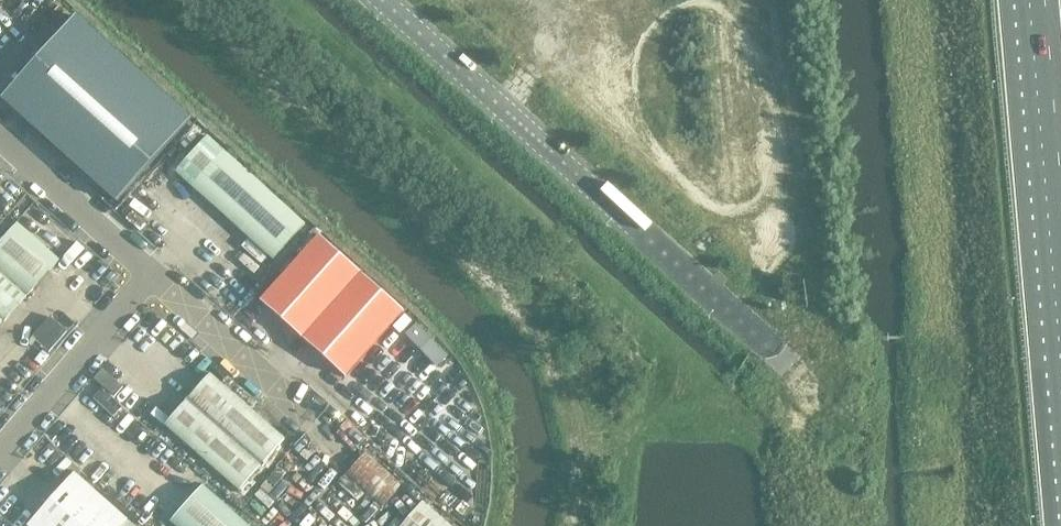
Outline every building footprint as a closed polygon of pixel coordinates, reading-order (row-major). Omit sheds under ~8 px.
[(117,202),(191,119),(76,16),(2,98),(117,202)] [(190,209),(253,266),(255,267),(300,217),(235,159),(190,209)] [(3,322),(59,259),(16,223),(0,241),(0,325),(3,322)] [(319,235),(260,301),(345,376),(403,311),(319,235)] [(66,332),(49,317),(31,337),(49,352),(66,332)] [(434,354),(404,326),(373,361),(403,388),(434,354)] [(240,490),(285,439),(211,373),(165,425),(240,490)] [(403,484),(367,451),(344,476),(380,509),(403,484)] [(28,525),(29,525),(135,525),(75,473),(28,525)] [(170,521),(176,525),(250,525),(203,485),(170,521)] [(422,503),(403,525),(449,525),(422,503)]
